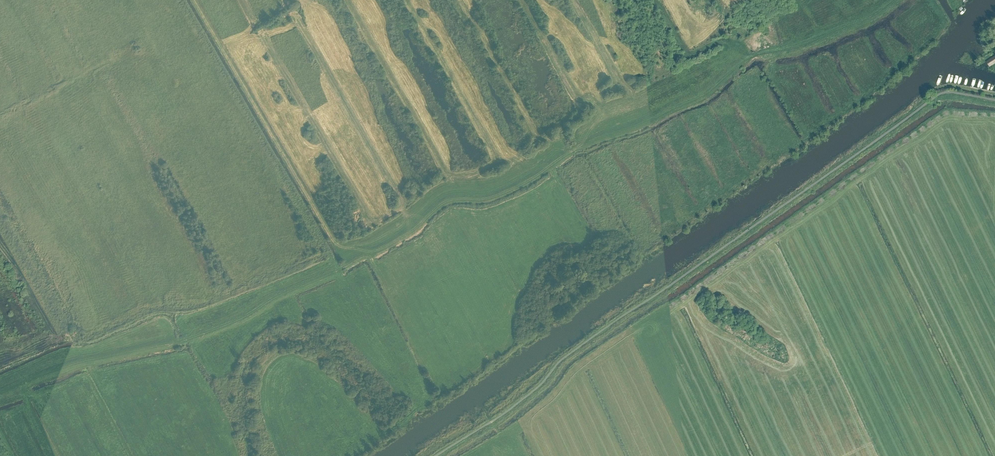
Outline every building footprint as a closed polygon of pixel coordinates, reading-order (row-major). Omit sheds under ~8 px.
[(980,43),(986,53),(991,50),(985,40),(980,43)] [(986,61),(990,66),(994,63),(994,56),(986,61)]
